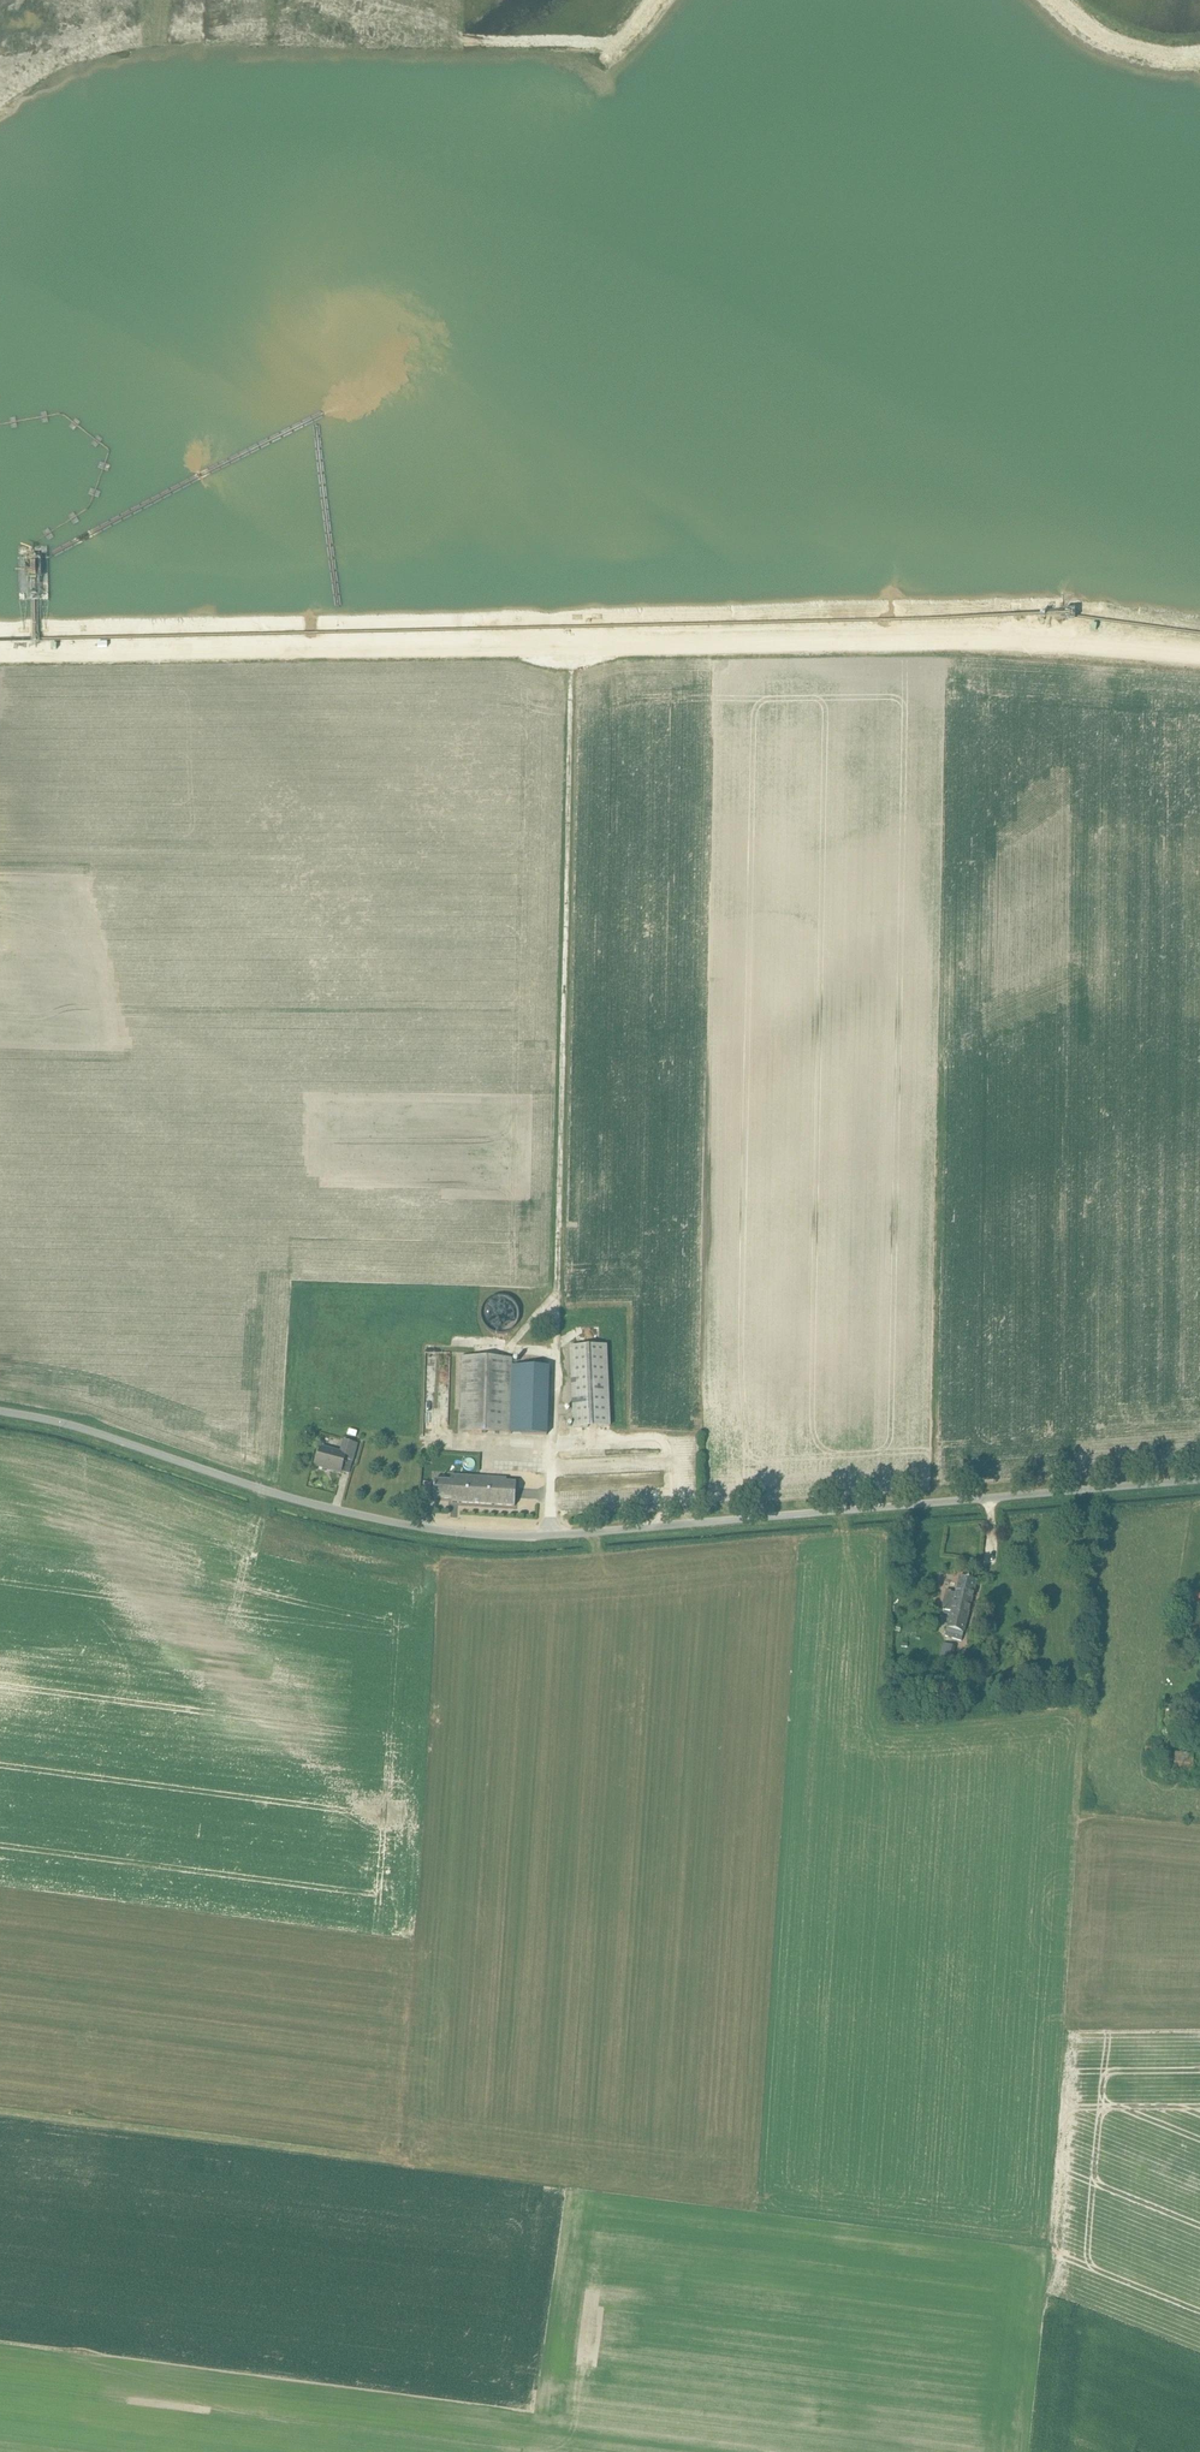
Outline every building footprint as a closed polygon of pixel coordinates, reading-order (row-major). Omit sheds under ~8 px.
[(508,1298),(502,1297),(497,1298),(492,1300),(487,1304),(485,1310),(484,1315),(485,1321),(487,1326),(492,1330),(497,1333),(502,1334),(508,1333),(514,1330),(518,1326),(520,1321),(521,1315),(520,1309),(517,1304),(513,1300),(508,1298)] [(610,1426),(607,1346),(571,1347),(575,1428),(610,1426)] [(460,1430),(510,1432),(512,1356),(462,1355),(460,1430)] [(512,1365),(510,1432),(549,1433),(551,1366),(512,1365)] [(322,1447),(316,1466),(327,1469),(327,1468),(331,1469),(331,1470),(341,1473),(345,1459),(346,1460),(346,1459),(351,1460),(351,1461),(353,1462),(358,1444),(344,1440),(341,1452),(322,1447)] [(434,1498),(453,1499),(452,1502),(515,1506),(517,1483),(507,1482),(507,1479),(452,1476),(451,1482),(434,1481),(434,1498)] [(897,1575),(905,1585),(918,1576),(910,1565),(897,1575)] [(956,1594),(947,1592),(942,1609),(952,1612),(946,1637),(963,1641),(977,1581),(960,1577),(956,1594)] [(1187,1593),(1188,1605),(1199,1604),(1199,1592),(1187,1593)] [(949,1674),(965,1678),(969,1664),(953,1661),(956,1647),(944,1644),(939,1665),(951,1668),(949,1674)] [(983,1671),(975,1669),(973,1680),(981,1681),(983,1671)]
